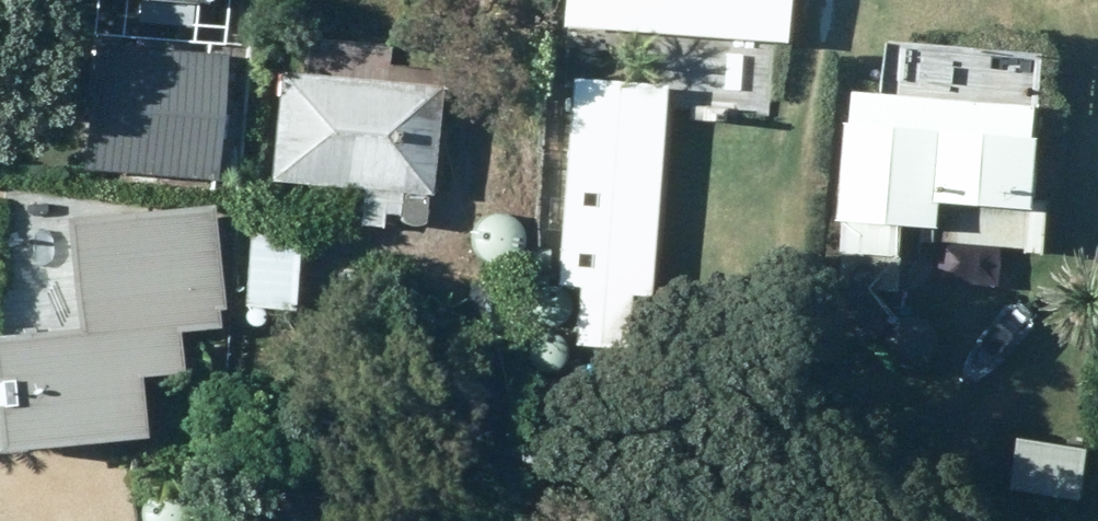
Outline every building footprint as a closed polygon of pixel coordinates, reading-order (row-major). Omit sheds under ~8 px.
[(563,26),(788,41),(791,0),(565,0),(563,26)] [(226,54),(94,47),(86,170),(218,177),(226,54)] [(1018,101),(1028,90),(1028,77),(1018,67),(1003,67),(993,78),(994,92),(1004,101),(1018,101)] [(440,83),(272,72),(265,180),(362,187),(360,224),(384,225),(384,213),(402,215),(402,223),(423,226),(425,195),(432,195),(440,83)] [(1048,106),(860,93),(858,123),(854,122),(846,222),(851,222),(850,251),(908,256),(911,225),(949,229),(951,205),(1048,212),(1053,140),(1046,139),(1048,106)] [(627,292),(653,293),(662,103),(568,99),(559,289),(576,290),(574,360),(624,362),(627,292)] [(172,362),(225,356),(207,219),(59,237),(74,358),(0,367),(0,486),(139,469),(131,409),(177,403),(172,362)] [(248,235),(244,323),(263,324),(264,309),(294,310),(298,238),(248,235)] [(473,285),(471,338),(509,341),(513,287),(473,285)] [(1018,496),(1090,503),(1097,451),(1023,444),(1018,496)]
